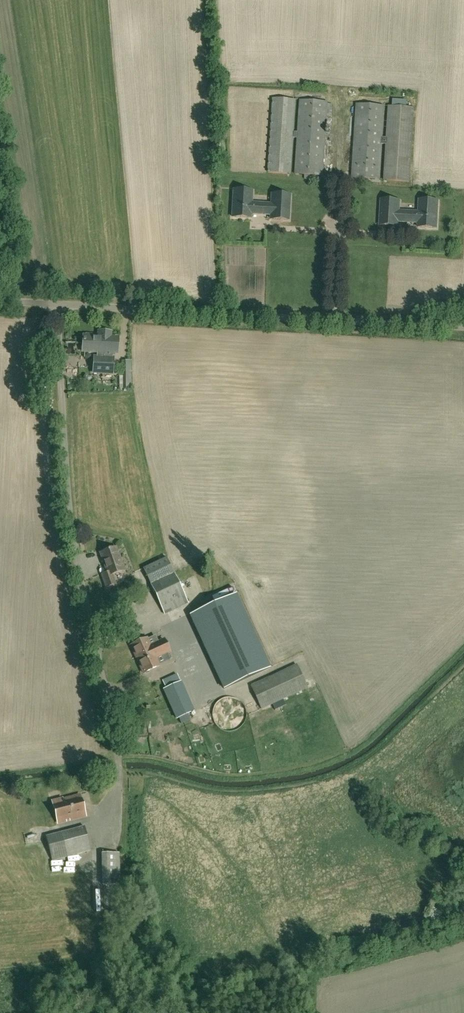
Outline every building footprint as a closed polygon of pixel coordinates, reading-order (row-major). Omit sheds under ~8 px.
[(322,176),(326,116),(332,117),(333,104),(327,104),(327,102),(300,100),(298,132),(293,132),(295,99),(273,98),(268,172),(290,174),(293,138),(298,138),(295,174),(322,176)] [(386,144),(384,180),(410,182),(414,107),(389,106),(387,138),(382,138),(384,105),(357,104),(352,178),(379,180),(381,143),(386,144)] [(251,214),(264,215),(271,215),(271,219),(289,220),(290,195),(272,194),(272,204),(252,203),(252,191),(234,190),(232,217),(251,218),(251,214)] [(398,222),(405,222),(418,223),(418,227),(436,228),(438,201),(419,200),(419,212),(399,211),(399,201),(381,200),(380,225),(398,226),(398,222)] [(83,351),(98,352),(97,357),(94,357),(93,372),(112,373),(113,358),(112,358),(112,353),(117,353),(118,338),(111,337),(111,332),(99,332),(99,337),(92,336),(92,334),(86,334),(86,336),(84,336),(83,351)] [(112,575),(124,571),(116,548),(101,553),(107,573),(102,575),(106,587),(115,584),(112,575)] [(167,557),(143,568),(164,614),(188,602),(167,557)] [(236,595),(190,615),(224,689),(269,668),(236,595)] [(143,673),(159,666),(156,658),(169,652),(164,640),(150,646),(147,639),(131,646),(143,673)] [(266,678),(252,685),(262,708),(308,687),(297,664),(272,676),(266,678)] [(162,680),(166,689),(164,689),(177,718),(194,711),(181,682),(180,682),(177,674),(162,680)] [(213,710),(213,714),(214,719),(215,722),(216,725),(219,728),(221,729),(224,730),(226,731),(229,731),(232,731),(235,731),(237,730),(240,728),(242,726),(244,724),(245,722),(246,719),(246,716),(246,710),(246,708),(244,705),(241,701),(239,700),(237,698),(233,697),(227,697),(218,701),(217,702),(215,705),(214,707),(213,710)] [(62,798),(52,801),(58,823),(66,821),(65,819),(69,818),(70,820),(85,816),(80,795),(62,799),(62,798)] [(85,827),(46,837),(52,860),(91,850),(85,827)] [(103,853),(103,885),(119,885),(119,853),(103,853)] [(95,917),(96,870),(86,870),(86,898),(83,898),(83,916),(95,917)]
